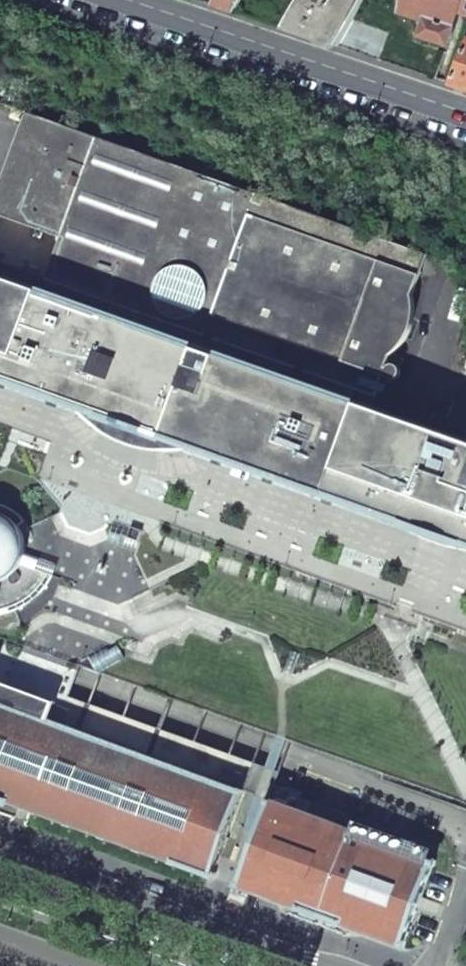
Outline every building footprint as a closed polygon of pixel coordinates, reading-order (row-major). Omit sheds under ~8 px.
[(215,4),(225,8),(235,11),(242,0),(217,0),(215,4)] [(340,46),(355,18),(364,0),(302,0),(287,29),(314,37),(340,46)] [(400,12),(424,20),(419,37),(433,41),(447,46),(458,12),(465,15),(465,0),(404,0),(400,12)] [(390,30),(355,18),(340,46),(380,59),(390,30)] [(451,83),(465,88),(465,40),(451,83)] [(2,184),(26,112),(27,112),(0,102),(0,183),(2,184)] [(391,356),(394,354),(399,349),(407,339),(412,327),(414,318),(414,305),(412,296),(427,255),(27,112),(26,112),(2,184),(0,189),(0,276),(352,401),(357,389),(376,397),(384,376),(394,380),(398,379),(401,375),(401,371),(400,369),(398,368),(396,367),(389,368),(387,367),(391,356)] [(81,407),(190,445),(328,495),(360,405),(352,401),(0,276),(0,378),(81,407)] [(360,405),(328,495),(355,505),(387,414),(360,405)] [(156,452),(164,453),(172,454),(181,454),(185,452),(189,451),(190,445),(81,407),(79,413),(82,418),(85,421),(105,434),(156,452)] [(387,414),(355,505),(406,523),(465,544),(465,442),(387,414)] [(2,615),(11,612),(24,606),(35,598),(42,591),(51,576),(22,565),(23,562),(24,558),(26,553),(26,548),(26,540),(23,533),(19,527),(26,522),(17,512),(13,509),(0,504),(0,615),(2,615)] [(434,542),(441,544),(455,547),(465,547),(465,544),(406,523),(405,525),(414,532),(426,538),(434,542)] [(131,527),(128,538),(139,542),(143,531),(131,527)] [(22,565),(51,576),(55,564),(26,553),(24,558),(23,562),(22,565)] [(8,805),(9,801),(215,877),(246,787),(99,735),(105,720),(90,715),(0,681),(0,802),(8,805)] [(269,802),(239,887),(255,893),(319,917),(350,833),(269,802)] [(367,935),(403,948),(406,942),(432,875),(435,866),(350,833),(319,917),(367,935)]
